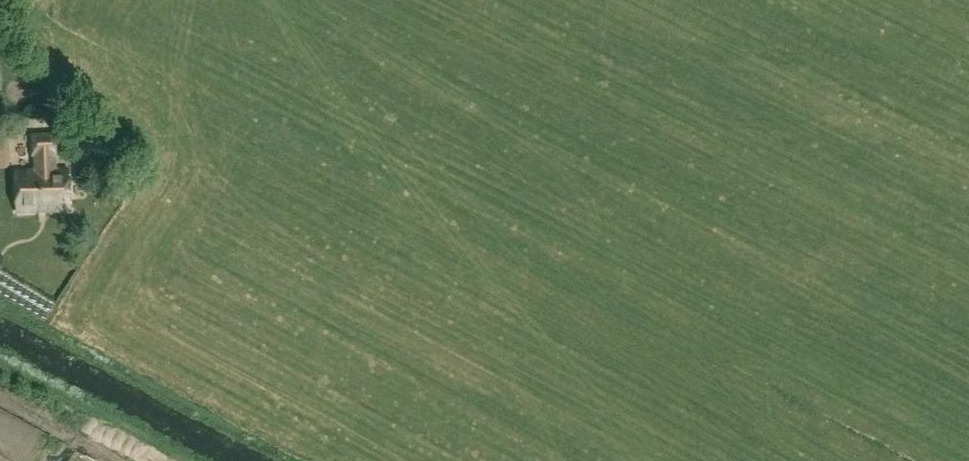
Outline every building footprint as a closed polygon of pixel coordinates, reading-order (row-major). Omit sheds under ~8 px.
[(12,42),(4,33),(0,37),(0,54),(12,42)] [(57,171),(56,132),(31,134),(32,160),(36,160),(36,171),(15,172),(16,212),(70,210),(69,171),(57,171)]
